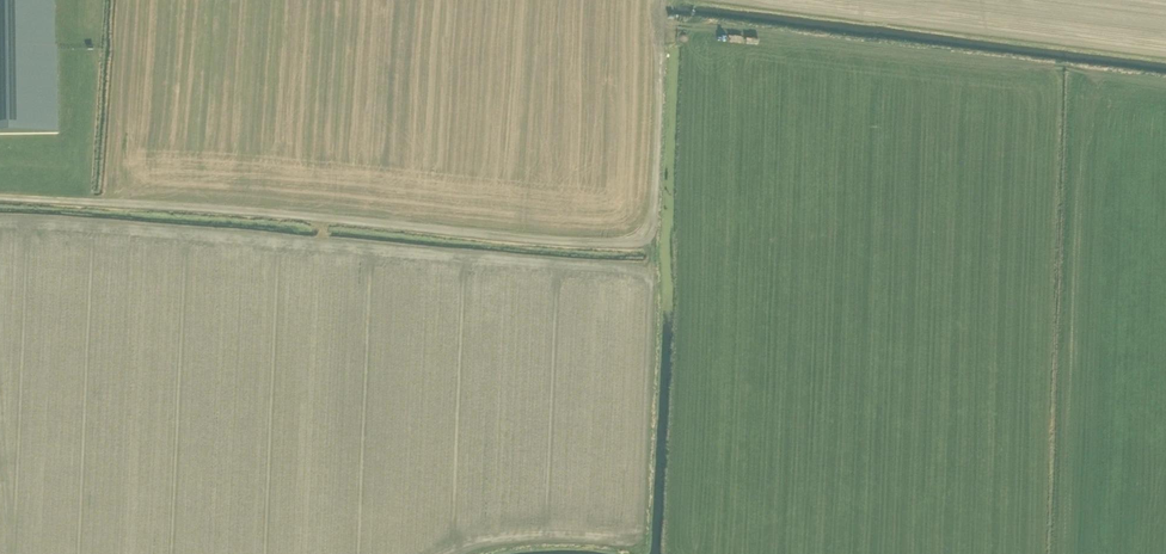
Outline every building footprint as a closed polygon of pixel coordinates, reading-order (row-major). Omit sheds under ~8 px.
[(55,134),(54,47),(42,47),(42,0),(0,0),(0,135),(55,134)]
